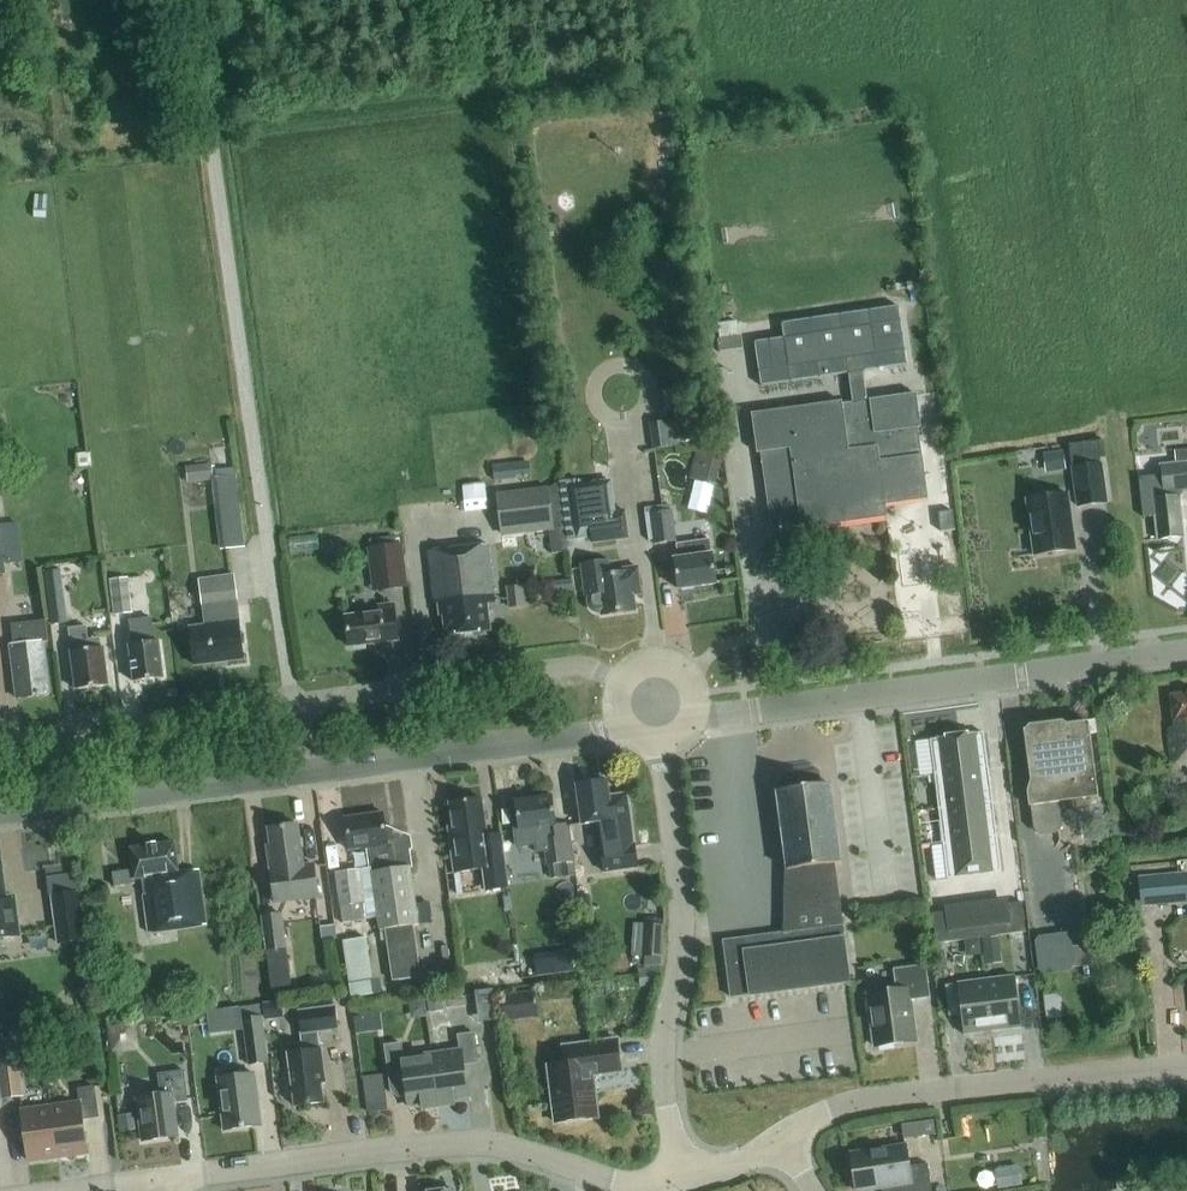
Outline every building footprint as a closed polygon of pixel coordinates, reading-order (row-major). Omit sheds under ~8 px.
[(852,402),(842,404),(842,401),(751,414),(757,453),(760,452),(770,521),(771,521),(771,518),(799,514),(801,528),(887,517),(885,505),(927,499),(917,428),(920,427),(915,394),(867,400),(863,370),(907,364),(899,306),(782,322),(783,337),(754,341),(760,384),(848,372),(852,402)] [(741,318),(716,319),(721,387),(745,385),(741,318)] [(675,419),(677,435),(696,433),(694,417),(675,419)] [(649,423),(653,449),(678,446),(675,419),(649,423)] [(1062,446),(1041,451),(1046,471),(1066,466),(1062,446)] [(76,469),(92,468),(90,452),(75,454),(76,469)] [(184,466),(186,483),(213,480),(211,463),(184,466)] [(1071,468),(1076,507),(1107,503),(1102,463),(1071,468)] [(1182,535),(1176,489),(1186,488),(1186,463),(1161,466),(1162,475),(1139,477),(1143,517),(1155,515),(1157,538),(1182,535)] [(237,475),(217,478),(220,505),(240,503),(237,475)] [(629,538),(625,514),(625,509),(615,510),(610,479),(567,485),(575,539),(591,537),(592,543),(628,538),(629,538)] [(559,482),(549,488),(497,494),(502,536),(548,531),(565,529),(559,482)] [(1075,549),(1067,493),(1026,499),(1034,554),(1075,549)] [(235,504),(216,506),(220,546),(240,544),(235,504)] [(653,543),(676,541),(672,509),(649,512),(653,543)] [(939,512),(941,532),(955,530),(953,511),(939,512)] [(5,573),(4,562),(22,560),(18,522),(0,525),(0,574),(5,573)] [(693,587),(716,584),(712,554),(711,554),(709,539),(676,544),(678,558),(674,559),(678,589),(682,588),(682,590),(693,589),(693,587)] [(375,546),(381,591),(406,587),(400,543),(375,546)] [(480,634),(483,630),(489,630),(486,602),(494,601),(487,544),(428,551),(434,602),(439,601),(441,614),(444,613),(447,635),(470,632),(475,634),(480,634)] [(641,594),(637,567),(619,569),(620,573),(611,574),(609,560),(581,564),(586,596),(588,595),(587,602),(590,608),(594,612),(601,612),(601,615),(635,611),(635,608),(634,608),(632,595),(641,594)] [(44,571),(51,624),(67,622),(60,574),(72,573),(71,563),(51,566),(52,570),(44,571)] [(1156,573),(1157,601),(1186,599),(1186,571),(1156,573)] [(194,665),(243,659),(239,621),(235,622),(233,606),(238,606),(234,575),(199,579),(203,611),(208,610),(210,625),(190,627),(194,665)] [(109,580),(114,615),(133,613),(128,577),(109,580)] [(506,586),(509,608),(527,605),(524,584),(506,586)] [(349,647),(398,641),(393,604),(378,606),(379,612),(345,616),(349,647)] [(129,620),(131,631),(133,644),(129,645),(134,682),(163,678),(158,641),(154,641),(151,617),(129,620)] [(43,642),(48,641),(45,620),(11,624),(13,643),(10,644),(17,698),(49,694),(43,642)] [(103,647),(101,647),(100,638),(88,639),(86,626),(69,628),(72,651),(71,651),(76,689),(108,685),(103,647)] [(1171,695),(1174,727),(1169,728),(1170,733),(1168,734),(1172,763),(1186,760),(1186,693),(1171,695)] [(1032,806),(1035,829),(1040,835),(1057,833),(1062,825),(1059,802),(1098,797),(1088,722),(1066,725),(1062,722),(1029,726),(1026,730),(1024,731),(1030,780),(1027,792),(1029,806),(1032,806)] [(937,738),(930,739),(934,774),(987,768),(983,733),(976,733),(976,732),(937,737),(937,738)] [(939,809),(992,802),(987,768),(934,774),(939,809)] [(819,770),(783,774),(786,790),(776,791),(787,870),(794,869),(798,896),(837,891),(833,864),(841,863),(830,784),(821,785),(819,770)] [(582,824),(598,822),(602,845),(600,846),(603,871),(638,866),(635,842),(628,792),(609,795),(607,781),(576,785),(582,824)] [(576,874),(574,861),(569,824),(556,825),(552,796),(515,801),(519,829),(514,830),(516,845),(545,841),(546,850),(545,850),(549,878),(576,874)] [(500,834),(486,836),(481,798),(449,803),(453,827),(449,827),(455,873),(483,869),(486,890),(508,887),(500,834)] [(939,809),(943,843),(996,836),(992,802),(939,809)] [(388,827),(385,827),(383,812),(344,818),(349,850),(362,848),(362,852),(367,852),(369,869),(335,873),(342,923),(344,922),(364,920),(378,918),(380,933),(385,932),(392,982),(421,978),(414,928),(419,927),(411,868),(412,867),(410,850),(413,850),(411,836),(388,827)] [(313,864),(303,865),(298,824),(268,828),(271,845),(267,846),(270,871),(271,871),(275,902),(318,897),(313,864)] [(996,836),(943,843),(947,878),(1001,872),(996,836)] [(149,933),(206,925),(198,870),(178,872),(174,842),(130,848),(133,870),(112,872),(114,886),(135,883),(134,879),(141,878),(149,933)] [(20,935),(15,896),(6,897),(1,864),(0,864),(0,937),(20,935)] [(1138,877),(1141,907),(1186,902),(1186,880),(1186,873),(1138,877)] [(85,940),(78,892),(52,896),(58,943),(85,940)] [(1007,904),(1009,918),(1011,934),(1026,932),(1022,902),(1007,904)] [(281,911),(262,914),(274,997),(293,994),(281,911)] [(948,912),(933,914),(937,944),(952,941),(950,926),(948,912)] [(749,994),(749,995),(850,982),(840,913),(815,916),(817,928),(723,940),(731,997),(749,994)] [(1011,934),(1009,918),(994,920),(996,936),(1011,934)] [(994,920),(980,922),(982,938),(996,936),(994,920)] [(980,922),(965,924),(967,939),(982,938),(980,922)] [(663,957),(665,925),(644,924),(642,956),(663,957)] [(965,924),(950,926),(952,941),(967,939),(965,924)] [(349,993),(373,992),(369,935),(345,937),(349,993)] [(1081,945),(1039,951),(1043,981),(1077,977),(1076,967),(1084,966),(1081,945)] [(896,990),(868,994),(875,1046),(915,1041),(910,1000),(930,997),(926,964),(893,969),(896,990)] [(986,980),(992,1031),(1021,1027),(1015,976),(986,980)] [(963,1034),(992,1031),(986,980),(957,983),(958,990),(946,992),(949,1016),(961,1014),(963,1034)] [(535,988),(501,993),(504,1019),(516,1017),(514,1003),(536,1000),(535,988)] [(441,998),(427,1000),(428,1012),(443,1010),(441,998)] [(425,1001),(408,1003),(410,1018),(427,1016),(425,1001)] [(249,1065),(269,1062),(259,1006),(213,1013),(215,1027),(232,1025),(233,1027),(243,1026),(249,1065)] [(318,1031),(337,1028),(335,1006),(299,1011),(302,1032),(299,1032),(302,1052),(288,1054),(295,1106),(323,1102),(320,1074),(324,1074),(318,1031)] [(368,1016),(355,1018),(357,1034),(370,1033),(368,1016)] [(431,1053),(439,1107),(454,1105),(453,1100),(468,1098),(463,1064),(478,1062),(474,1033),(458,1035),(460,1049),(431,1053)] [(592,1074),(620,1071),(616,1039),(563,1046),(565,1063),(548,1066),(555,1122),(597,1117),(592,1074)] [(58,1054),(57,1042),(43,1043),(45,1055),(58,1054)] [(424,1109),(439,1107),(431,1053),(403,1057),(401,1043),(385,1045),(389,1074),(404,1072),(408,1106),(423,1104),(424,1109)] [(0,1057),(0,1087),(1,1096),(23,1094),(18,1055),(0,1057)] [(142,1141),(178,1136),(173,1100),(188,1098),(184,1069),(157,1073),(161,1095),(136,1098),(142,1141)] [(261,1125),(254,1073),(217,1078),(224,1130),(261,1125)] [(80,1103),(51,1107),(58,1157),(87,1153),(83,1120),(99,1118),(95,1087),(78,1089),(80,1103)] [(58,1157),(51,1107),(22,1111),(28,1161),(58,1157)] [(118,1116),(120,1132),(136,1129),(134,1113),(118,1116)] [(900,1135),(932,1130),(930,1116),(898,1122),(900,1135)] [(927,1163),(908,1166),(905,1145),(851,1153),(852,1161),(849,1162),(848,1173),(852,1184),(855,1183),(857,1190),(859,1190),(892,1186),(893,1190),(932,1190),(927,1163)] [(1019,1165),(995,1169),(999,1189),(1022,1185),(1019,1165)]
